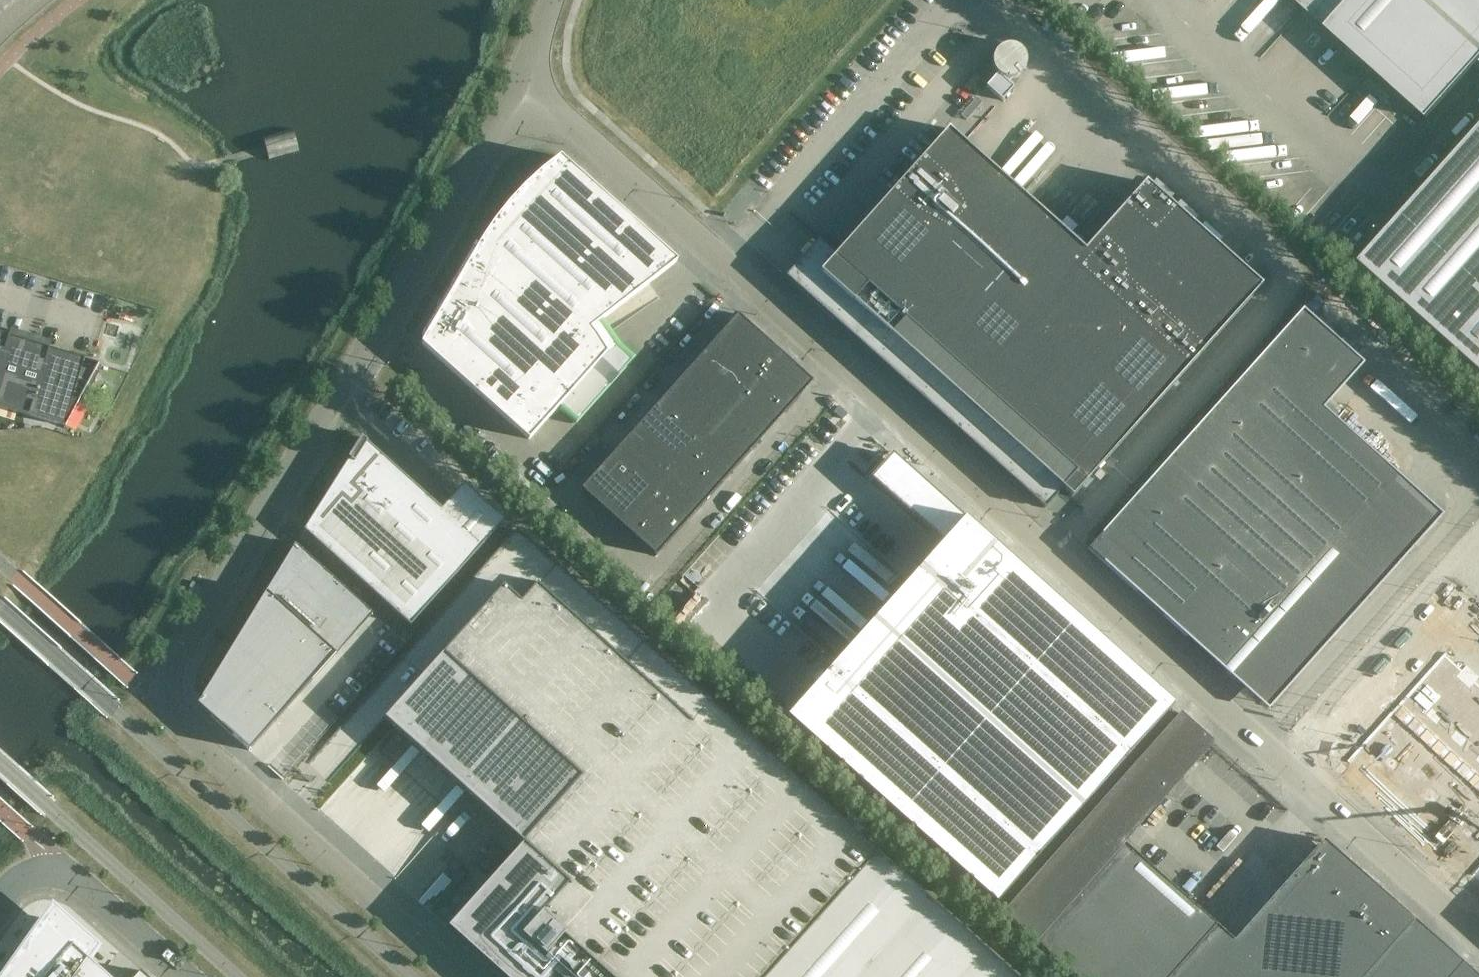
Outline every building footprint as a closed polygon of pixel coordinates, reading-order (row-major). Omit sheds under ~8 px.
[(1426,119),(1478,60),(1478,0),(1294,0),(1426,119)] [(1013,74),(1024,74),(1025,43),(995,42),(994,88),(1013,89),(1013,74)] [(295,128),(265,136),(270,157),(301,149),(295,128)] [(835,320),(1045,508),(1063,488),(1072,497),(1261,285),(1145,181),(1084,249),(948,128),(821,273),(828,288),(829,310),(831,315),(835,320)] [(1359,263),(1478,370),(1478,128),(1359,263)] [(563,158),(560,156),(541,170),(524,186),(508,203),(494,221),(481,241),(472,256),(473,256),(457,283),(421,344),(474,392),(475,391),(507,420),(529,439),(560,405),(578,421),(628,365),(615,354),(610,350),(593,325),(677,260),(563,158)] [(1223,669),(1226,666),(1398,474),(1309,394),(1349,349),(1303,308),(1088,548),(1223,669)] [(740,315),(582,488),(656,555),(813,381),(740,315)] [(0,333),(0,406),(65,426),(99,363),(0,333)] [(457,521),(362,436),(315,512),(351,545),(338,559),(410,625),(505,519),(480,496),(457,521)] [(942,542),(785,717),(994,904),(995,905),(1173,706),(1174,705),(1004,552),(904,463),(904,464),(901,462),(880,485),(882,487),(882,488),(942,542)] [(308,762),(328,780),(384,718),(523,842),(452,922),(448,926),(505,976),(765,976),(877,852),(656,654),(517,529),(308,762)] [(373,613),(352,595),(353,594),(296,543),(295,543),(208,685),(200,698),(197,704),(214,719),(221,725),(249,750),(373,613)] [(1303,740),(1478,898),(1478,544),(1465,559),(1415,615),(1373,662),(1340,699),(1321,720),(1303,740)] [(1445,948),(1430,935),(1323,840),(1322,840),(1287,880),(1233,941),(1124,844),(1213,743),(1180,712),(1002,913),(1019,928),(1074,976),(1418,976),(1445,948)] [(1222,925),(1235,936),(1305,856),(1293,845),(1222,925)] [(877,852),(765,976),(1016,976),(877,852)] [(443,891),(452,882),(443,873),(418,901),(423,905),(428,899),(430,900),(434,895),(436,897),(442,890),(443,891)] [(1,976),(88,976),(81,971),(88,962),(42,920),(1,976)] [(1445,948),(1418,976),(1478,976),(1445,948)]
